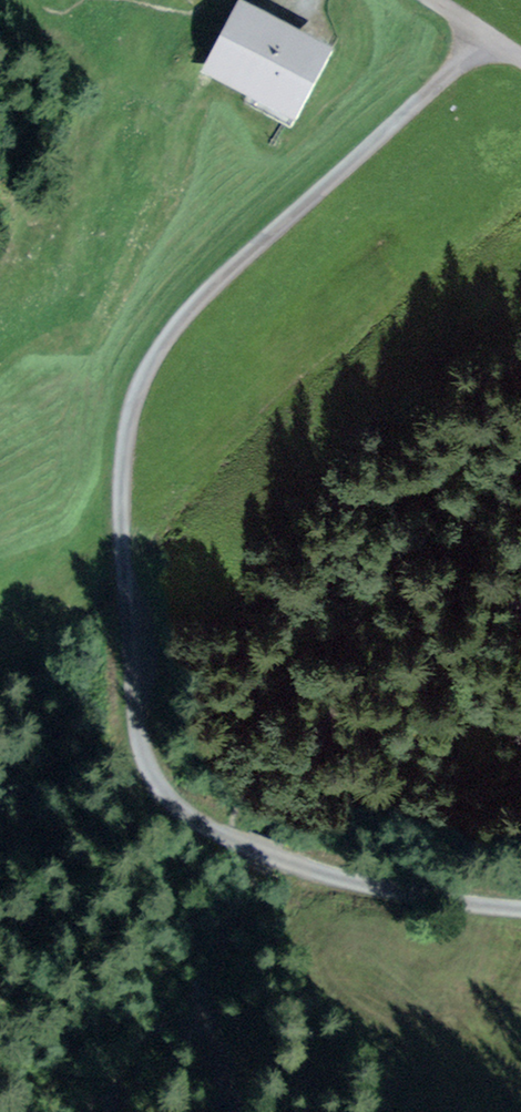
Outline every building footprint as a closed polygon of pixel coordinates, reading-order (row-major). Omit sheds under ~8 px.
[(308,60),(237,22),(209,74),(281,112),(308,60)]
